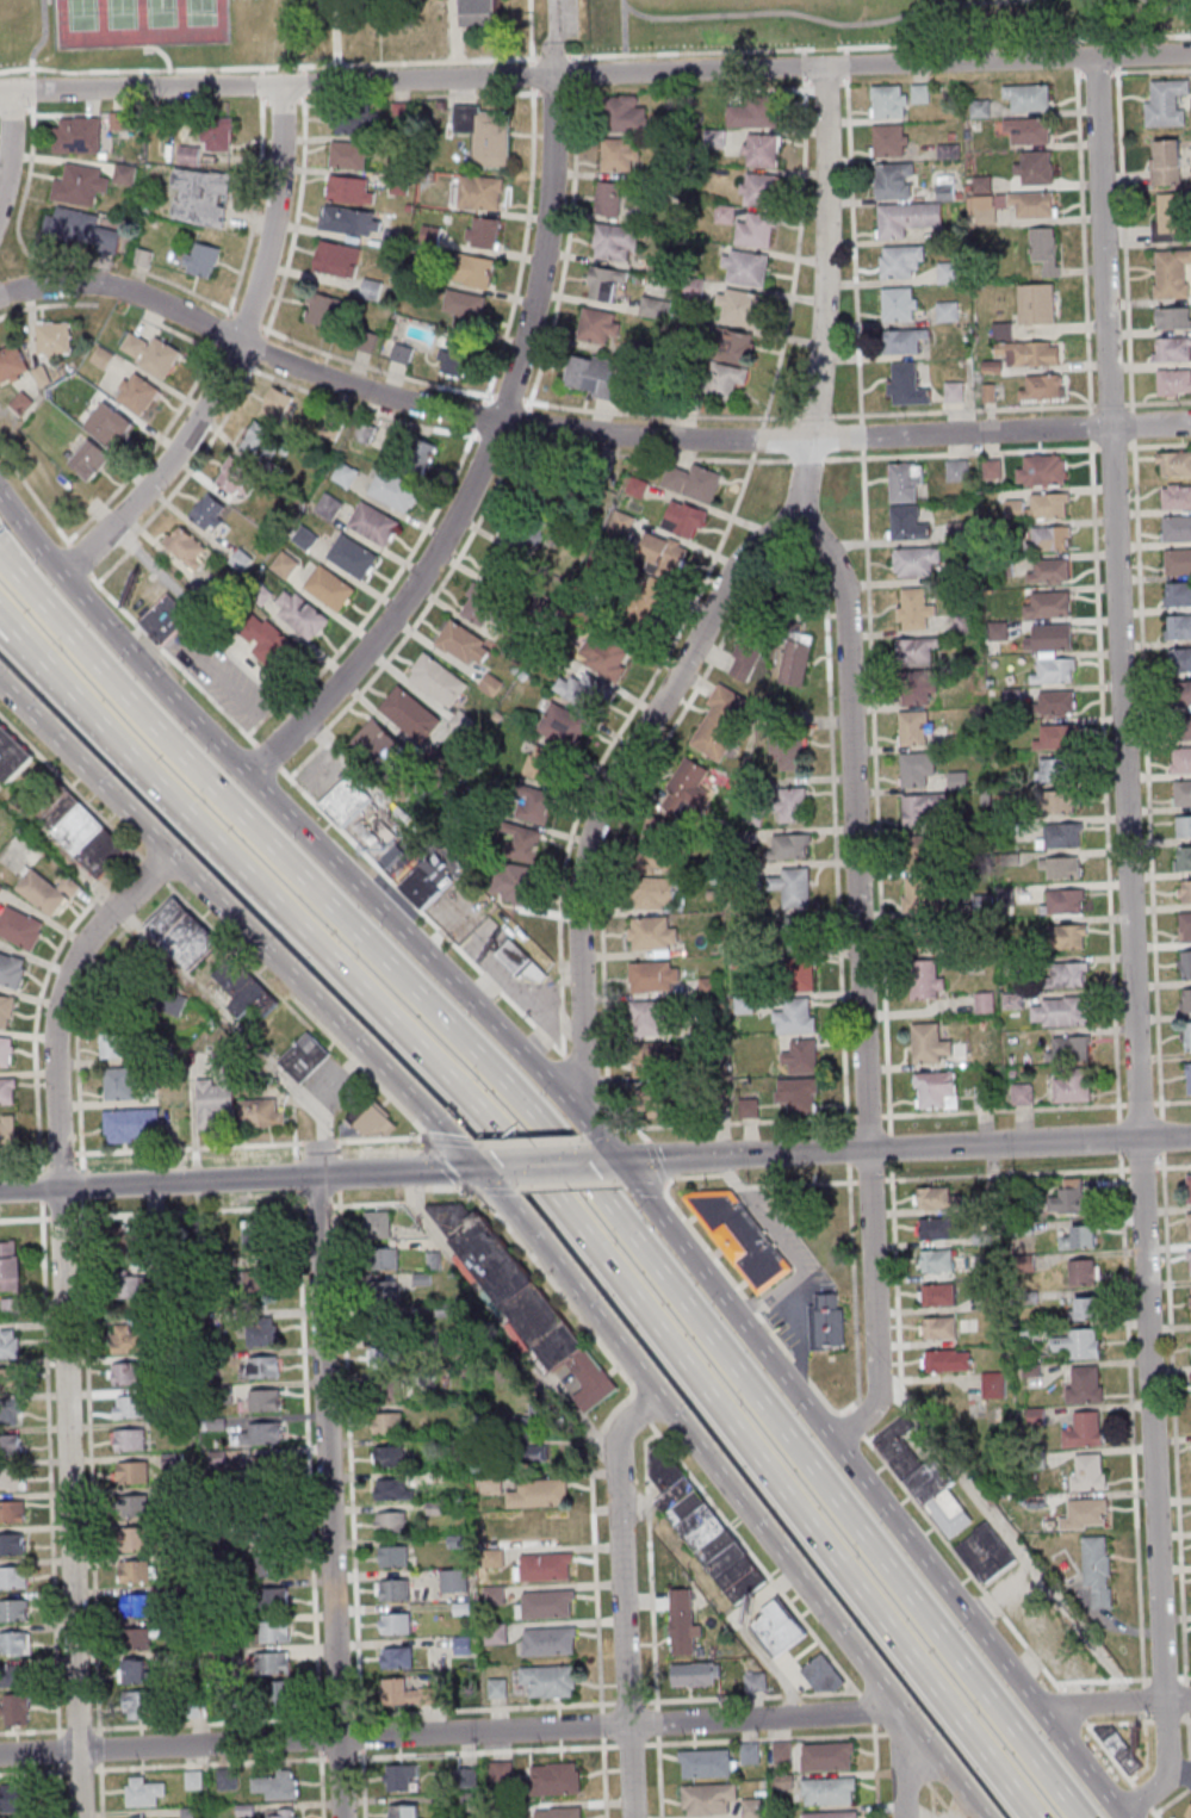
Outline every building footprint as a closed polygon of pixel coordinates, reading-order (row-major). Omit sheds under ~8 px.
[(463,26),(462,0),(496,0),(497,13),(497,25),(463,26)] [(1145,126),(1187,126),(1187,109),(1177,109),(1177,95),(1189,95),(1189,80),(1150,81),(1150,102),(1145,102),(1145,126)] [(930,102),(930,84),(913,84),(913,102),(930,102)] [(872,116),(907,116),(907,85),(872,85),(872,116)] [(1050,111),(1050,85),(1002,85),(1002,98),(1015,98),(1015,111),(1050,111)] [(649,106),(641,106),(641,96),(612,96),(612,132),(649,132),(649,106)] [(777,127),(777,99),(729,99),(729,127),(777,127)] [(509,168),(510,108),(455,107),(455,133),(473,133),(472,167),(509,168)] [(381,133),(381,109),(332,109),(332,133),(381,133)] [(128,129),(128,113),(112,113),(112,129),(128,129)] [(101,153),(101,117),(54,117),(54,153),(101,153)] [(233,118),(204,118),(204,152),(233,152),(233,118)] [(1050,144),(1050,118),(1006,118),(1006,144),(1050,144)] [(907,124),(873,124),(873,155),(907,155),(907,124)] [(780,167),(780,134),(745,134),(745,167),(780,167)] [(603,173),(639,173),(639,139),(603,139),(603,173)] [(1150,139),(1150,184),(1181,184),(1181,139),(1150,139)] [(375,157),(375,141),(331,141),(331,167),(367,167),(367,157),(375,157)] [(939,157),(959,157),(959,146),(939,146),(939,157)] [(1052,185),(1052,152),(1021,152),(1021,162),(1015,162),(1015,176),(1022,176),(1022,185),(1052,185)] [(102,168),(68,163),(66,178),(55,177),(51,200),(96,207),(98,192),(109,194),(111,177),(101,176),(102,168)] [(877,163),(877,199),(913,199),(913,163),(877,163)] [(136,166),(116,166),(115,185),(136,185),(136,166)] [(232,175),(175,168),(173,188),(179,189),(175,221),(226,227),(232,175)] [(375,205),(376,192),(369,191),(370,178),(330,174),(327,200),(375,205)] [(777,175),(742,175),(742,206),(777,206),(777,175)] [(938,175),(938,200),(955,200),(955,175),(938,175)] [(504,177),(460,177),(460,209),(503,210),(504,177)] [(990,192),(990,177),(974,177),(974,192),(990,192)] [(597,218),(623,218),(623,183),(597,183),(597,218)] [(969,194),(969,224),(996,224),(995,208),(1016,207),(1017,219),(1054,218),(1053,192),(969,194)] [(1189,193),(1154,193),(1155,241),(1190,240),(1189,193)] [(943,226),(943,203),(879,204),(879,239),(910,238),(910,226),(943,226)] [(383,213),(323,204),(320,228),(379,237),(383,213)] [(56,214),(47,211),(43,233),(95,245),(102,216),(58,206),(56,214)] [(775,247),(776,215),(739,214),(739,246),(775,247)] [(470,216),(467,246),(498,249),(501,220),(470,216)] [(638,230),(597,225),(593,258),(634,263),(638,230)] [(1058,276),(1058,227),(1031,227),(1031,263),(1043,263),(1043,276),(1058,276)] [(363,248),(320,239),(313,270),(356,279),(363,248)] [(182,270),(214,278),(221,248),(189,241),(182,270)] [(882,245),(882,277),(915,277),(915,266),(926,266),(926,245),(882,245)] [(1156,299),(1187,299),(1187,263),(1190,263),(1190,250),(1155,251),(1156,299)] [(767,288),(771,256),(730,251),(726,283),(767,288)] [(495,258),(464,255),(462,285),(492,287),(495,258)] [(939,283),(961,283),(961,261),(939,261),(939,283)] [(615,305),(620,283),(627,285),(630,274),(594,267),(587,299),(615,305)] [(383,283),(366,278),(360,296),(378,301),(383,283)] [(1019,323),(1054,323),(1054,284),(1018,284),(1019,323)] [(883,320),(917,320),(917,287),(883,287),(883,320)] [(718,320),(758,328),(765,296),(724,288),(718,320)] [(444,312),(455,314),(453,324),(481,329),(487,297),(449,289),(444,312)] [(345,299),(312,291),(304,320),(337,329),(345,299)] [(957,301),(936,301),(937,320),(958,320),(957,301)] [(609,338),(622,336),(617,308),(580,314),(585,345),(610,341),(609,338)] [(1158,308),(1158,330),(1190,330),(1190,308),(1158,308)] [(37,323),(37,355),(72,355),(72,323),(37,323)] [(1011,323),(993,323),(993,339),(1011,339),(1011,323)] [(757,336),(720,328),(704,394),(731,400),(735,383),(746,386),(757,336)] [(885,329),(885,355),(918,355),(918,339),(928,339),(928,329),(885,329)] [(152,343),(130,332),(119,355),(168,379),(183,350),(155,336),(152,343)] [(1154,361),(1190,361),(1190,338),(1154,338),(1154,361)] [(440,372),(463,379),(473,346),(450,339),(440,372)] [(1008,365),(1060,365),(1060,342),(996,342),(996,354),(1008,354),(1008,365)] [(31,375),(18,343),(0,350),(0,381),(2,387),(31,375)] [(414,349),(396,344),(390,360),(409,366),(414,349)] [(116,355),(100,345),(91,361),(107,371),(116,355)] [(612,398),(619,363),(573,353),(566,389),(612,398)] [(917,362),(889,363),(889,405),(931,404),(931,389),(918,389),(917,362)] [(164,390),(132,370),(115,399),(147,418),(164,390)] [(1190,395),(1190,370),(1157,370),(1157,395),(1190,395)] [(1065,374),(1029,374),(1029,388),(1018,388),(1018,399),(1065,399),(1065,374)] [(946,401),(962,401),(962,382),(946,382),(946,401)] [(261,406),(280,424),(297,406),(279,388),(261,406)] [(137,425),(105,400),(85,424),(116,450),(137,425)] [(290,442),(256,422),(241,446),(265,460),(272,447),(283,454),(290,442)] [(369,445),(375,428),(360,422),(354,439),(369,445)] [(90,481),(112,457),(91,438),(69,462),(90,481)] [(1157,451),(1157,476),(1190,476),(1190,451),(1157,451)] [(1017,484),(1065,484),(1065,454),(1025,454),(1025,467),(1017,467),(1017,484)] [(215,484),(237,498),(242,490),(244,491),(256,473),(231,457),(215,484)] [(947,480),(967,480),(967,460),(947,460),(947,480)] [(985,477),(1000,477),(1000,460),(985,460),(985,477)] [(890,502),(917,502),(917,491),(923,491),(923,462),(890,462),(890,502)] [(333,479),(348,489),(359,475),(343,464),(333,479)] [(713,505),(723,474),(693,464),(690,473),(669,467),(662,488),(713,505)] [(378,470),(368,497),(411,513),(421,487),(378,470)] [(571,505),(571,474),(529,474),(529,505),(571,505)] [(643,496),(646,483),(633,480),(630,494),(643,496)] [(1162,485),(1162,508),(1190,508),(1190,485),(1162,485)] [(1068,493),(1029,493),(1029,497),(1006,497),(1006,518),(1068,518),(1068,493)] [(217,532),(229,506),(203,495),(192,522),(217,532)] [(317,510),(331,520),(342,506),(327,495),(317,510)] [(710,514),(674,498),(661,526),(697,542),(710,514)] [(401,524),(363,501),(348,526),(385,549),(401,524)] [(891,539),(931,539),(931,522),(919,522),(919,505),(891,505),(891,539)] [(1190,541),(1190,516),(1163,516),(1163,541),(1190,541)] [(480,575),(507,591),(540,535),(514,519),(480,575)] [(211,553),(179,525),(163,544),(195,572),(211,553)] [(309,551),(319,537),(303,525),(292,540),(309,551)] [(1070,526),(1034,526),(1034,539),(1026,539),(1026,550),(1070,550),(1070,526)] [(365,582),(380,558),(341,533),(326,557),(365,582)] [(676,579),(688,547),(649,533),(642,553),(655,557),(650,569),(676,579)] [(893,547),(893,576),(932,576),(932,563),(942,563),(942,547),(893,547)] [(252,561),(241,550),(231,562),(242,572),(252,561)] [(271,566),(287,579),(301,563),(284,550),(271,566)] [(1165,575),(1190,574),(1190,550),(1164,550),(1165,575)] [(1069,559),(1034,559),(1034,571),(1026,571),(1026,583),(1069,583),(1069,559)] [(357,590),(321,563),(303,587),(339,614),(357,590)] [(631,607),(634,608),(629,626),(657,633),(670,585),(639,576),(631,607)] [(501,596),(475,582),(458,613),(485,627),(501,596)] [(1190,607),(1190,583),(1163,583),(1163,607),(1190,607)] [(282,610),(278,616),(313,642),(331,619),(288,586),(274,604),(282,610)] [(927,587),(898,588),(899,631),(928,630),(927,618),(937,618),(936,603),(927,603),(927,587)] [(1070,591),(1023,591),(1023,617),(1070,617),(1070,591)] [(165,594),(141,625),(167,644),(190,613),(165,594)] [(259,614),(241,635),(255,647),(251,651),(280,675),(302,650),(259,614)] [(1164,615),(1164,639),(1190,639),(1190,615),(1164,615)] [(478,670),(494,645),(451,617),(435,642),(478,670)] [(1034,636),(1025,636),(1025,651),(1072,651),(1072,624),(1034,624),(1034,636)] [(618,682),(634,648),(594,629),(578,661),(618,682)] [(779,681),(803,687),(814,635),(790,630),(779,681)] [(717,664),(745,683),(766,652),(737,633),(717,664)] [(898,638),(898,663),(933,663),(933,649),(940,649),(940,638),(898,638)] [(1190,672),(1190,648),(1171,648),(1171,672),(1190,672)] [(452,709),(470,684),(425,651),(406,676),(452,709)] [(1075,682),(1075,657),(1039,657),(1039,673),(1030,673),(1030,682),(1075,682)] [(494,697),(505,682),(488,671),(478,685),(494,697)] [(901,671),(901,704),(935,704),(935,671),(901,671)] [(563,675),(553,691),(589,712),(605,686),(585,674),(579,685),(563,675)] [(1175,705),(1190,705),(1190,681),(1174,682),(1175,705)] [(379,709),(423,745),(443,720),(399,684),(379,709)] [(688,744),(720,762),(754,702),(721,684),(688,744)] [(1075,715),(1075,691),(1035,691),(1035,715),(1075,715)] [(590,723),(552,701),(536,729),(575,750),(590,723)] [(450,723),(465,734),(475,722),(460,710),(450,723)] [(900,745),(930,745),(930,711),(900,711),(900,745)] [(1176,714),(1176,739),(1190,739),(1190,714),(1176,714)] [(380,772),(404,748),(374,718),(350,742),(380,772)] [(5,787),(35,756),(0,722),(0,782),(5,787)] [(1078,749),(1078,724),(1042,724),(1042,738),(1033,738),(1033,749),(1078,749)] [(770,756),(779,756),(779,770),(805,770),(805,735),(770,735),(770,756)] [(567,758),(537,744),(524,772),(555,786),(567,758)] [(1171,772),(1190,772),(1190,747),(1171,747),(1171,772)] [(934,753),(901,753),(901,787),(934,787),(934,753)] [(659,804),(693,822),(710,792),(701,787),(711,770),(684,756),(659,804)] [(1078,760),(1050,759),(1049,812),(1077,813),(1078,760)] [(319,805),(342,828),(371,799),(348,776),(319,805)] [(1174,780),(1174,805),(1190,805),(1190,780),(1174,780)] [(555,792),(527,785),(519,818),(548,825),(555,792)] [(779,788),(779,822),(807,822),(807,788),(779,788)] [(98,880),(127,851),(68,790),(38,819),(98,880)] [(947,827),(947,796),(904,796),(904,827),(947,827)] [(1175,815),(1175,836),(1190,836),(1190,815),(1175,815)] [(680,818),(643,819),(645,868),(681,867),(680,818)] [(1081,823),(1044,823),(1044,847),(1081,847),(1081,823)] [(508,856),(535,861),(542,830),(515,824),(508,856)] [(765,858),(811,858),(811,834),(775,834),(775,848),(765,848),(765,858)] [(939,837),(907,837),(907,870),(939,870),(939,837)] [(1175,870),(1190,870),(1190,846),(1175,846),(1175,870)] [(1040,856),(1041,878),(1081,877),(1081,856),(1040,856)] [(537,868),(501,861),(495,899),(531,905),(537,868)] [(15,888),(55,919),(81,886),(66,875),(57,886),(32,867),(15,888)] [(810,867),(781,868),(781,879),(769,879),(770,892),(783,892),(783,908),(811,908),(810,867)] [(936,915),(936,878),(904,878),(904,915),(936,915)] [(634,909),(675,909),(675,879),(634,879),(634,909)] [(1190,902),(1190,879),(1178,879),(1178,902),(1190,902)] [(1084,889),(1047,889),(1047,901),(1042,902),(1042,913),(1084,912),(1084,889)] [(175,897),(144,927),(189,974),(220,943),(175,897)] [(34,951),(47,924),(8,905),(3,915),(0,913),(0,935),(34,951)] [(1179,941),(1190,941),(1190,912),(1179,912),(1179,941)] [(679,928),(670,928),(670,918),(631,918),(631,950),(679,950),(679,928)] [(789,946),(811,946),(811,925),(789,925),(789,946)] [(1087,925),(1050,925),(1050,948),(1087,948),(1087,925)] [(497,955),(519,977),(535,961),(512,939),(497,955)] [(1179,978),(1190,978),(1190,950),(1179,950),(1179,978)] [(28,959),(0,952),(0,984),(21,989),(28,959)] [(279,1003),(235,957),(216,975),(238,998),(228,1006),(240,1018),(253,1006),(264,1017),(279,1003)] [(814,991),(814,957),(789,957),(789,991),(814,991)] [(913,960),(913,998),(945,998),(945,975),(938,975),(938,960),(913,960)] [(631,962),(631,991),(680,991),(680,962),(631,962)] [(1088,963),(1046,963),(1046,987),(1088,987),(1088,963)] [(1180,988),(1180,1012),(1190,1012),(1190,988),(1180,988)] [(995,1012),(995,992),(975,992),(975,1013),(995,1012)] [(0,995),(0,1026),(10,1028),(16,999),(0,995)] [(1032,1025),(1087,1025),(1087,997),(1032,997),(1032,1025)] [(816,998),(785,998),(785,1011),(774,1012),(774,1034),(817,1033),(816,998)] [(632,1001),(632,1037),(664,1037),(664,1001),(632,1001)] [(1183,1021),(1183,1050),(1190,1050),(1190,1021),(1183,1021)] [(954,1062),(954,1036),(940,1036),(940,1023),(913,1023),(913,1062),(954,1062)] [(278,1062),(301,1084),(331,1054),(309,1031),(278,1062)] [(131,1035),(102,1035),(102,1058),(131,1058),(131,1035)] [(1090,1060),(1090,1036),(1054,1036),(1054,1060),(1090,1060)] [(0,1037),(0,1067),(12,1068),(15,1038),(0,1037)] [(819,1039),(792,1039),(792,1051),(783,1051),(783,1074),(819,1074),(819,1039)] [(671,1044),(635,1044),(635,1078),(671,1078),(671,1044)] [(235,1115),(236,1053),(213,1053),(213,1080),(198,1080),(197,1130),(219,1130),(220,1115),(235,1115)] [(137,1068),(104,1068),(104,1102),(137,1102),(137,1068)] [(1091,1102),(1091,1069),(1065,1069),(1065,1078),(1054,1078),(1054,1102),(1091,1102)] [(915,1072),(915,1109),(958,1109),(958,1072),(915,1072)] [(780,1079),(780,1113),(818,1113),(818,1079),(780,1079)] [(0,1080),(0,1106),(16,1106),(16,1080),(0,1080)] [(1033,1105),(1033,1084),(1013,1084),(1013,1105),(1033,1105)] [(246,1100),(246,1127),(287,1127),(287,1111),(277,1111),(277,1100),(246,1100)] [(389,1136),(389,1105),(361,1105),(361,1120),(344,1120),(344,1136),(389,1136)] [(159,1110),(105,1111),(105,1143),(159,1142),(159,1110)] [(15,1147),(15,1122),(0,1122),(0,1147),(15,1147)] [(757,1297),(794,1271),(728,1178),(691,1205),(757,1297)] [(1084,1212),(1084,1178),(1062,1178),(1062,1192),(1049,1192),(1049,1212),(1084,1212)] [(952,1194),(952,1187),(915,1187),(915,1208),(962,1208),(962,1194),(952,1194)] [(392,1212),(366,1212),(366,1239),(392,1239),(392,1212)] [(919,1218),(919,1239),(953,1239),(953,1218),(919,1218)] [(243,1222),(243,1250),(272,1250),(272,1222),(243,1222)] [(1070,1236),(1060,1236),(1060,1248),(1096,1248),(1096,1225),(1070,1225),(1070,1236)] [(108,1254),(141,1254),(141,1227),(108,1227),(108,1254)] [(193,1246),(194,1231),(175,1230),(174,1245),(193,1246)] [(21,1241),(0,1241),(0,1290),(21,1290),(21,1241)] [(368,1249),(368,1271),(399,1271),(399,1249),(368,1249)] [(918,1271),(955,1271),(955,1249),(918,1249),(918,1271)] [(1099,1285),(1099,1259),(1072,1259),(1072,1285),(1099,1285)] [(244,1270),(244,1295),(269,1295),(269,1270),(244,1270)] [(147,1277),(119,1277),(119,1298),(147,1298),(147,1277)] [(371,1311),(396,1311),(396,1284),(371,1284),(371,1311)] [(919,1284),(919,1306),(955,1306),(955,1284),(919,1284)] [(811,1350),(845,1349),(843,1293),(809,1294),(811,1350)] [(618,1388),(541,1294),(522,1309),(525,1313),(513,1323),(557,1376),(567,1367),(583,1388),(572,1397),(586,1414),(618,1388)] [(1069,1319),(1098,1320),(1099,1298),(1070,1297),(1069,1319)] [(957,1339),(957,1316),(920,1316),(920,1339),(957,1339)] [(278,1346),(278,1317),(247,1317),(247,1346),(278,1346)] [(143,1353),(143,1326),(113,1326),(113,1353),(143,1353)] [(20,1329),(0,1329),(0,1358),(20,1358),(20,1329)] [(1100,1357),(1100,1329),(1051,1329),(1051,1350),(1066,1350),(1066,1357),(1100,1357)] [(370,1347),(370,1369),(399,1369),(399,1347),(370,1347)] [(971,1372),(971,1350),(922,1350),(922,1372),(971,1372)] [(280,1357),(249,1357),(249,1378),(280,1378),(280,1357)] [(137,1363),(110,1363),(110,1384),(137,1384),(137,1363)] [(1066,1366),(1066,1402),(1101,1402),(1101,1366),(1066,1366)] [(0,1369),(0,1390),(21,1390),(21,1369),(0,1369)] [(982,1398),(1005,1398),(1005,1372),(982,1372),(982,1398)] [(402,1400),(402,1380),(375,1380),(375,1400),(402,1400)] [(280,1391),(250,1391),(250,1412),(280,1412),(280,1391)] [(149,1417),(149,1397),(115,1397),(115,1417),(149,1417)] [(22,1423),(22,1400),(0,1400),(0,1423),(22,1423)] [(1063,1425),(1063,1445),(1101,1445),(1101,1411),(1076,1411),(1076,1425),(1063,1425)] [(373,1413),(373,1433),(404,1433),(404,1413),(373,1413)] [(975,1522),(947,1486),(953,1483),(929,1452),(921,1458),(905,1437),(919,1427),(909,1414),(873,1441),(949,1542),(975,1522)] [(252,1423),(252,1445),(283,1445),(283,1423),(252,1423)] [(548,1461),(548,1445),(530,1445),(530,1425),(513,1425),(513,1461),(548,1461)] [(146,1430),(113,1430),(113,1450),(146,1450),(146,1430)] [(22,1455),(22,1435),(0,1435),(0,1455),(22,1455)] [(655,1498),(733,1607),(767,1583),(664,1440),(641,1458),(665,1491),(655,1498)] [(375,1466),(414,1466),(414,1446),(375,1446),(375,1466)] [(165,1454),(165,1469),(182,1469),(182,1453),(165,1454)] [(1106,1454),(1071,1454),(1071,1489),(1106,1489),(1106,1454)] [(281,1482),(281,1456),(250,1456),(250,1482),(281,1482)] [(150,1461),(117,1461),(117,1483),(150,1483),(150,1461)] [(26,1489),(26,1467),(0,1467),(0,1489),(26,1489)] [(503,1494),(503,1476),(481,1476),(481,1494),(503,1494)] [(408,1487),(408,1479),(376,1479),(376,1499),(415,1499),(415,1487),(408,1487)] [(508,1507),(569,1507),(569,1481),(519,1481),(519,1492),(508,1492),(508,1507)] [(124,1495),(124,1517),(156,1517),(156,1495),(124,1495)] [(1107,1498),(1067,1498),(1067,1526),(1107,1526),(1107,1498)] [(26,1521),(26,1500),(0,1500),(0,1521),(26,1521)] [(407,1512),(376,1512),(376,1532),(407,1532),(407,1512)] [(1017,1559),(986,1522),(954,1549),(984,1586),(1017,1559)] [(150,1550),(150,1528),(120,1528),(120,1550),(150,1550)] [(26,1534),(0,1534),(0,1555),(26,1555),(26,1534)] [(1082,1587),(1093,1587),(1093,1609),(1112,1608),(1111,1536),(1082,1536),(1082,1587)] [(451,1550),(464,1549),(464,1537),(450,1538),(451,1550)] [(379,1567),(409,1567),(409,1546),(379,1546),(379,1567)] [(281,1556),(269,1548),(259,1564),(271,1571),(281,1556)] [(575,1553),(517,1554),(518,1581),(575,1580),(575,1553)] [(120,1562),(120,1584),(154,1584),(154,1562),(120,1562)] [(27,1588),(27,1567),(0,1567),(0,1588),(27,1588)] [(469,1594),(469,1571),(442,1571),(442,1594),(469,1594)] [(377,1581),(377,1601),(411,1601),(411,1581),(377,1581)] [(670,1588),(670,1654),(699,1654),(699,1623),(694,1623),(694,1588),(670,1588)] [(289,1589),(258,1590),(259,1610),(289,1610),(289,1589)] [(517,1604),(517,1618),(576,1616),(576,1590),(523,1592),(523,1604),(517,1604)] [(123,1616),(154,1616),(154,1596),(123,1596),(123,1616)] [(808,1633),(780,1596),(746,1622),(773,1659),(808,1633)] [(0,1600),(0,1621),(29,1621),(29,1599),(0,1600)] [(411,1613),(380,1613),(380,1634),(411,1634),(411,1613)] [(290,1623),(257,1623),(257,1643),(290,1643),(290,1623)] [(486,1644),(509,1644),(509,1624),(486,1624),(486,1644)] [(523,1655),(578,1654),(578,1627),(523,1628),(523,1655)] [(124,1630),(124,1651),(153,1651),(153,1630),(124,1630)] [(31,1655),(31,1632),(0,1632),(0,1655),(31,1655)] [(479,1655),(479,1638),(455,1638),(455,1655),(479,1655)] [(381,1648),(381,1669),(414,1669),(414,1648),(381,1648)] [(291,1653),(261,1653),(261,1673),(291,1673),(291,1653)] [(821,1700),(845,1681),(823,1653),(799,1671),(821,1700)] [(120,1661),(120,1685),(155,1685),(155,1672),(149,1672),(149,1661),(120,1661)] [(722,1686),(722,1663),(672,1663),(671,1686),(722,1686)] [(521,1665),(521,1685),(532,1685),(532,1697),(576,1697),(576,1665),(521,1665)] [(29,1666),(0,1666),(0,1688),(29,1688),(29,1666)] [(745,1673),(746,1692),(768,1691),(767,1672),(745,1673)] [(508,1679),(489,1679),(489,1698),(508,1698),(508,1679)] [(407,1680),(383,1680),(383,1706),(435,1706),(435,1690),(407,1690),(407,1680)] [(2,1694),(2,1725),(30,1725),(30,1694),(2,1694)] [(125,1694),(125,1717),(154,1717),(154,1694),(125,1694)] [(760,1764),(760,1743),(742,1743),(743,1764),(760,1764)] [(775,1744),(775,1762),(792,1762),(791,1743),(775,1744)] [(802,1744),(802,1771),(853,1771),(853,1744),(802,1744)] [(680,1777),(734,1777),(734,1750),(679,1750),(680,1777)] [(486,1761),(486,1780),(514,1780),(514,1761),(486,1761)] [(581,1794),(581,1763),(533,1763),(533,1794),(581,1794)] [(417,1764),(387,1764),(387,1791),(417,1791),(417,1764)] [(217,1769),(217,1789),(237,1789),(237,1769),(217,1769)] [(297,1799),(297,1770),(275,1770),(275,1777),(252,1777),(252,1793),(265,1793),(265,1799),(297,1799)] [(201,1772),(187,1772),(187,1788),(201,1788),(201,1772)] [(158,1796),(165,1796),(165,1782),(149,1782),(149,1776),(127,1776),(127,1806),(158,1806),(158,1796)] [(776,1789),(791,1789),(791,1777),(776,1777),(776,1789)] [(856,1779),(801,1781),(802,1807),(857,1805),(856,1779)] [(34,1783),(7,1783),(7,1814),(34,1814),(34,1783)] [(683,1785),(683,1816),(730,1816),(730,1804),(738,1804),(738,1785),(683,1785)] [(760,1799),(742,1801),(744,1817),(762,1817),(760,1799)] [(421,1804),(391,1804),(391,1817),(421,1817),(421,1804)] [(583,1806),(538,1808),(539,1817),(583,1817),(583,1806)] [(299,1809),(268,1809),(268,1817),(299,1817),(299,1809)]
